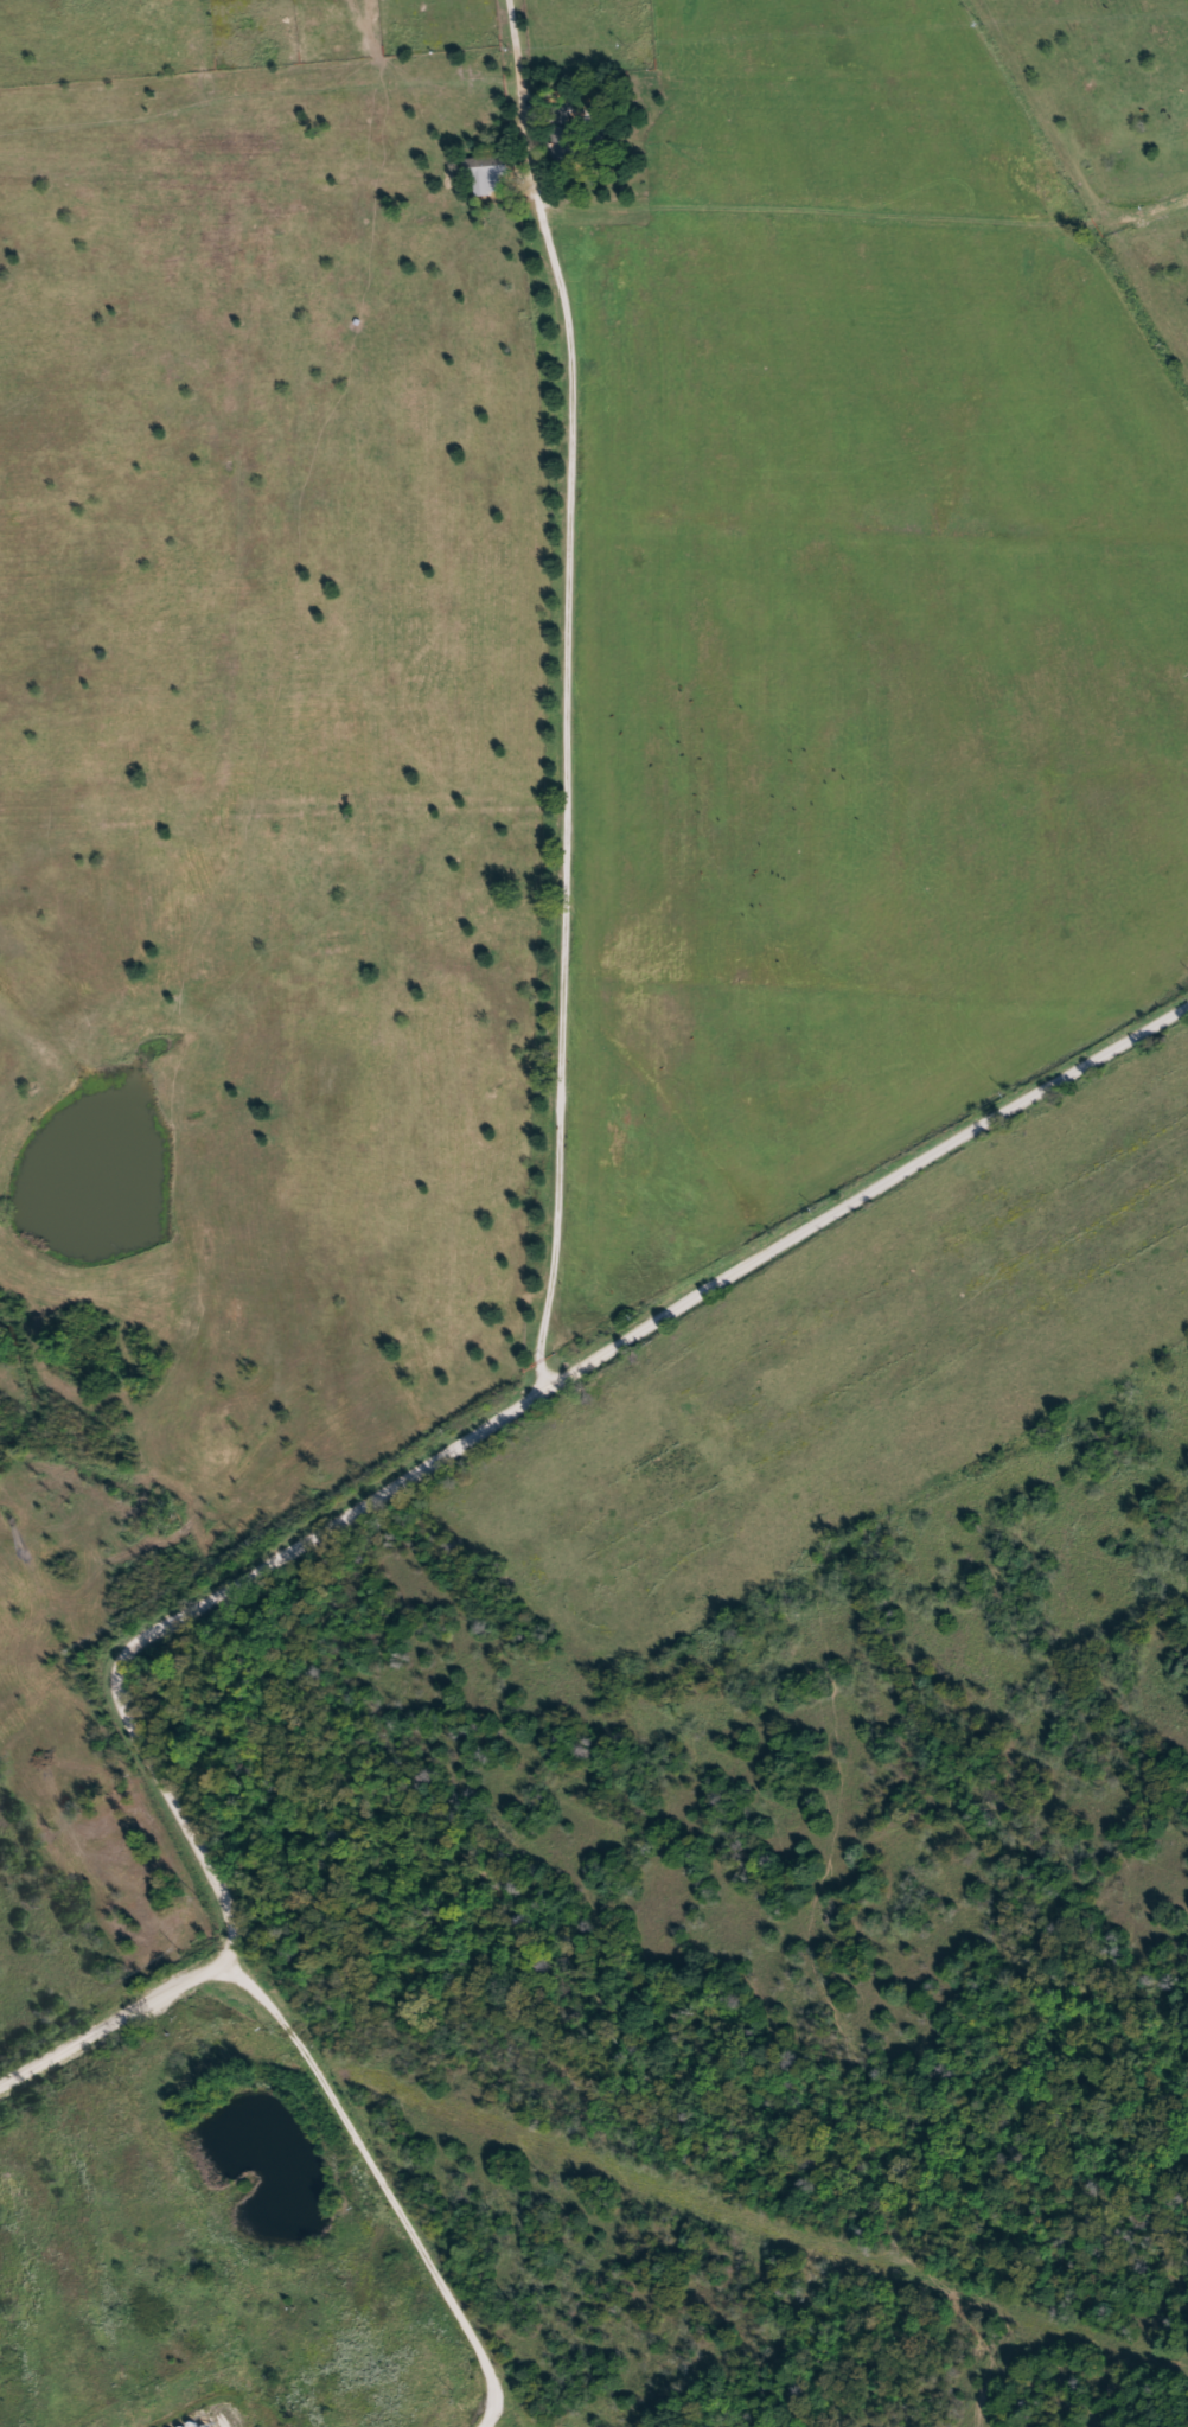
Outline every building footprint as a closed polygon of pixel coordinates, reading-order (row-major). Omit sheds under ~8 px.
[(467,158),(510,158),(510,178),(467,178),(467,158)] [(515,166),(481,168),(482,195),(509,194),(507,177),(516,176),(515,166)]
